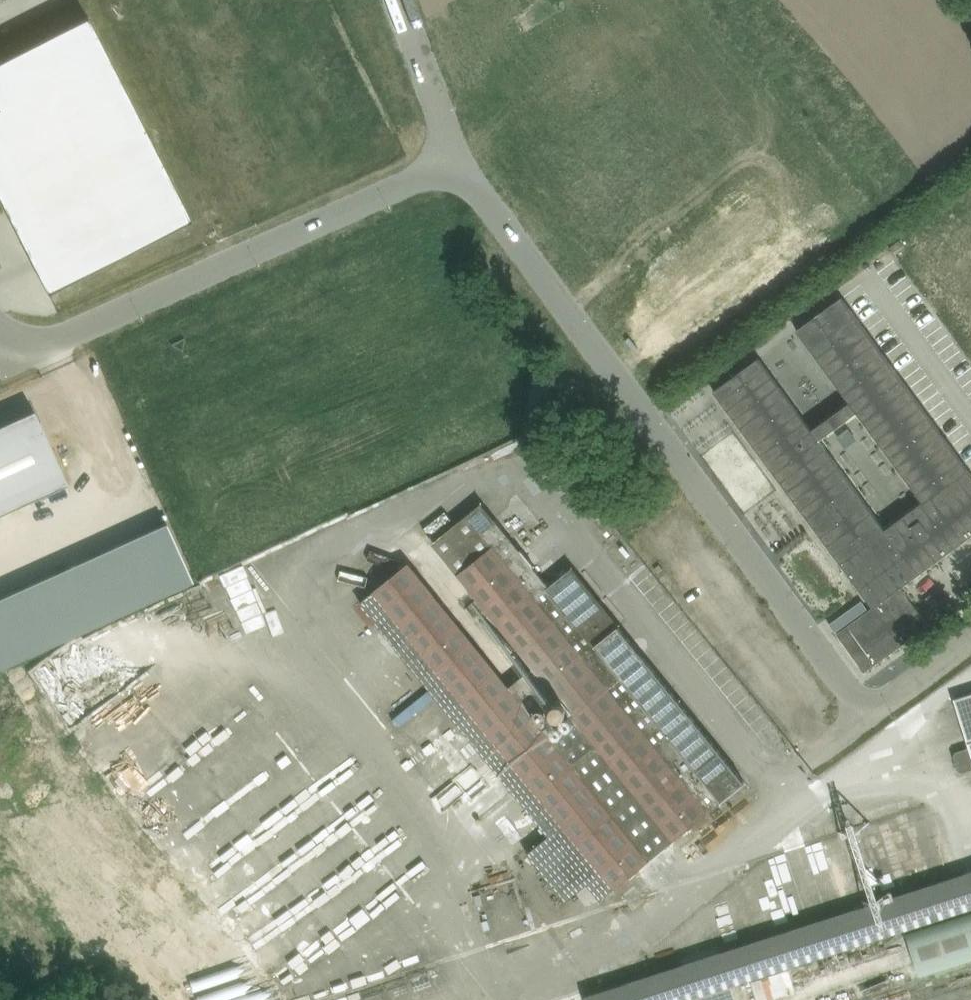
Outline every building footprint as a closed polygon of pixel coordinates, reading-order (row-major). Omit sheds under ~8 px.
[(48,293),(49,292),(192,220),(88,17),(88,16),(0,61),(0,198),(48,293)] [(839,634),(867,673),(931,625),(903,587),(970,537),(970,472),(843,298),(798,331),(851,403),(814,431),(760,358),(716,392),(875,608),(839,634)] [(0,425),(0,514),(68,483),(34,410),(0,425)] [(434,544),(457,573),(534,668),(511,686),(477,646),(411,563),(360,602),(550,835),(528,852),(566,898),(587,882),(601,899),(746,781),(574,568),(552,586),(483,503),(434,544)] [(154,564),(161,583),(173,579),(166,560),(154,564)] [(955,699),(956,699),(970,746),(957,751),(954,755),(959,770),(963,772),(970,769),(970,694),(955,699)] [(587,996),(588,999),(695,999),(694,996),(970,908),(970,872),(587,996)] [(921,975),(970,959),(970,911),(907,931),(921,975)]
